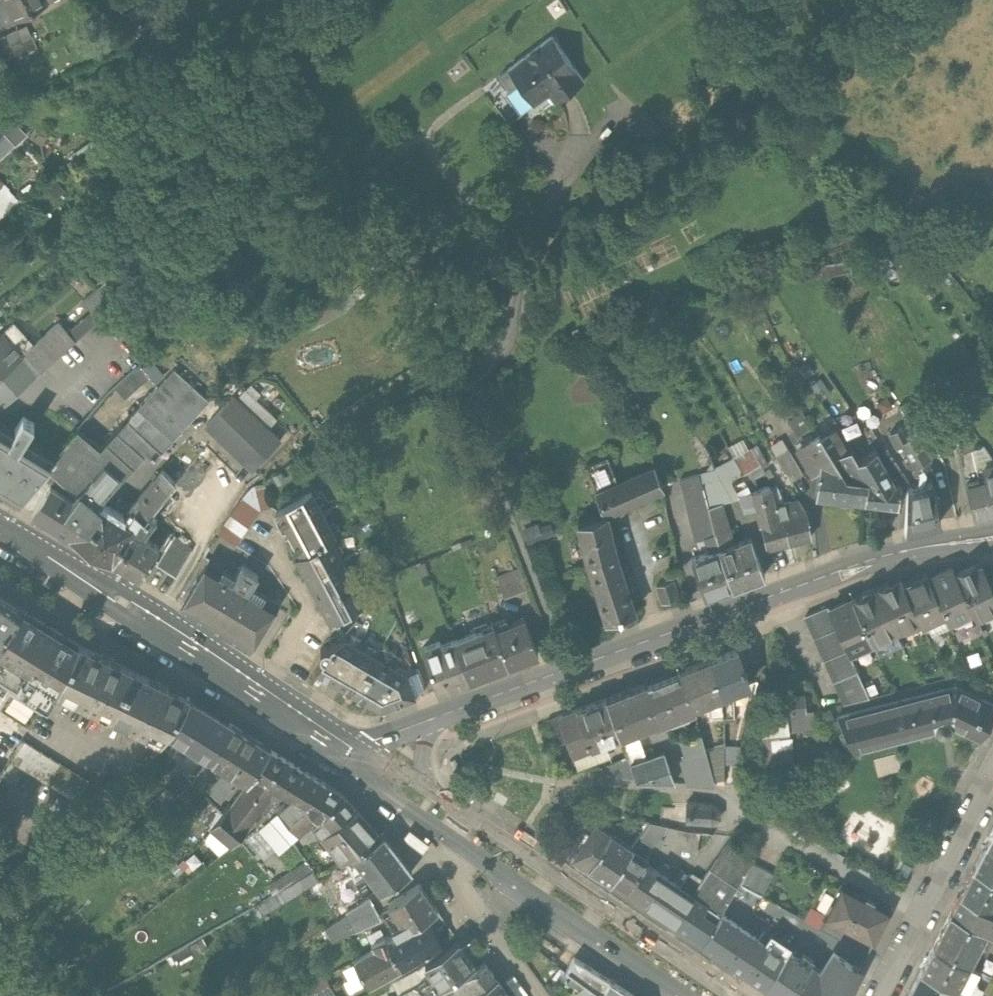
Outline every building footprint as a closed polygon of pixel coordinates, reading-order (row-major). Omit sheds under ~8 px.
[(14,10),(34,0),(9,0),(14,10)] [(0,25),(0,38),(9,48),(37,35),(26,12),(0,25)] [(584,78),(552,34),(507,66),(507,67),(499,73),(509,87),(518,81),(533,102),(548,90),(555,99),(584,78)] [(0,122),(0,152),(27,127),(12,111),(0,122)] [(7,182),(0,189),(0,215),(21,197),(7,182)] [(849,270),(847,257),(809,263),(816,275),(849,270)] [(83,302),(91,311),(97,319),(112,305),(98,289),(83,302)] [(88,327),(97,319),(91,311),(82,319),(88,327)] [(21,355),(20,355),(35,342),(15,319),(0,333),(0,374),(21,355)] [(37,373),(88,327),(82,319),(68,332),(58,321),(35,342),(20,355),(21,355),(37,373)] [(37,373),(21,355),(0,374),(0,406),(37,373)] [(799,367),(806,376),(813,371),(806,361),(799,367)] [(116,385),(127,396),(144,380),(140,377),(148,370),(142,362),(116,385)] [(128,521),(98,503),(148,450),(154,456),(209,396),(175,364),(139,405),(101,445),(79,427),(53,459),(46,465),(58,475),(32,512),(111,561),(139,517),(131,515),(128,521)] [(674,366),(661,373),(666,383),(679,377),(674,366)] [(819,377),(810,384),(821,397),(829,391),(819,377)] [(234,396),(208,423),(254,468),(280,441),(267,428),(277,418),(245,387),(235,397),(234,396)] [(892,404),(886,394),(876,400),(883,410),(892,404)] [(900,402),(916,430),(930,452),(943,444),(913,394),(900,402)] [(787,418),(803,442),(818,432),(812,423),(802,408),(787,418)] [(16,501),(46,465),(53,459),(22,439),(33,423),(23,416),(12,434),(0,425),(0,491),(16,501)] [(831,430),(822,417),(812,423),(818,432),(833,456),(845,449),(833,429),(831,430)] [(899,448),(903,446),(900,439),(906,436),(900,425),(891,431),(890,430),(888,431),(896,445),(897,444),(899,448)] [(916,430),(906,436),(900,439),(903,446),(914,465),(926,457),(931,454),(930,452),(916,430)] [(866,479),(847,477),(833,456),(818,432),(803,442),(796,445),(811,469),(817,466),(819,466),(816,493),(841,496),(841,503),(852,504),(853,498),(864,499),(866,479)] [(802,472),(781,436),(770,443),(791,479),(802,472)] [(726,445),(732,455),(746,448),(740,437),(726,445)] [(992,508),(992,457),(984,442),(973,449),(977,467),(982,466),(985,479),(966,483),(972,513),(992,508)] [(744,506),(738,492),(756,488),(753,476),(762,471),(748,446),(746,448),(732,455),(713,465),(714,468),(719,477),(731,497),(739,509),(744,506)] [(847,477),(866,479),(893,482),(875,448),(857,458),(850,446),(845,449),(833,456),(847,477)] [(607,455),(584,464),(603,511),(618,506),(662,486),(653,466),(618,481),(607,455)] [(926,457),(914,465),(912,466),(915,472),(919,470),(916,483),(922,482),(925,469),(929,465),(931,467),(932,466),(926,457)] [(699,473),(707,504),(721,500),(731,497),(719,477),(714,468),(699,473)] [(163,469),(131,506),(135,510),(131,515),(139,517),(143,519),(150,511),(176,481),(163,469)] [(679,477),(694,539),(703,536),(703,535),(713,532),(707,504),(699,473),(679,477)] [(900,483),(893,482),(866,479),(864,499),(897,503),(900,483)] [(906,485),(904,528),(940,519),(931,480),(922,482),(916,483),(906,485)] [(266,483),(247,488),(217,530),(235,543),(260,507),(271,504),(266,483)] [(769,485),(756,488),(738,492),(744,506),(756,505),(760,522),(777,519),(774,504),(769,485)] [(332,537),(336,535),(312,489),(276,507),(300,552),(332,537)] [(527,538),(553,529),(551,521),(536,526),(534,522),(532,523),(520,493),(511,496),(527,538)] [(797,498),(784,501),(788,516),(783,517),(788,540),(810,536),(806,512),(797,498)] [(721,500),(707,504),(713,532),(719,546),(734,541),(721,500)] [(788,540),(783,517),(788,516),(784,501),(774,504),(777,519),(760,522),(766,545),(788,540)] [(155,516),(150,511),(143,519),(139,517),(111,561),(138,577),(158,545),(142,534),(155,516)] [(577,520),(588,555),(606,616),(635,608),(616,550),(605,512),(577,520)] [(704,594),(732,585),(719,546),(713,532),(703,535),(703,536),(708,550),(690,556),(704,594)] [(155,563),(175,575),(193,547),(174,533),(155,563)] [(734,541),(719,546),(732,585),(764,573),(751,535),(734,541)] [(300,552),(295,554),(329,619),(365,600),(332,537),(300,552)] [(212,552),(182,602),(251,643),(281,594),(254,578),(258,572),(242,562),(238,568),(212,552)] [(955,572),(972,609),(975,616),(992,608),(992,592),(979,562),(955,572)] [(495,575),(504,597),(526,588),(518,566),(495,575)] [(952,566),(928,577),(945,614),(948,620),(972,609),(955,572),(952,566)] [(925,570),(902,581),(920,621),(921,624),(945,614),(928,577),(925,570)] [(678,595),(673,579),(656,585),(662,601),(678,595)] [(887,581),(875,586),(895,629),(902,626),(908,627),(920,621),(902,581),(901,579),(889,584),(887,581)] [(875,586),(852,597),(871,640),(895,629),(875,586)] [(21,608),(0,595),(0,642),(21,608)] [(848,651),(871,640),(852,597),(828,607),(848,651)] [(868,695),(848,651),(828,607),(826,603),(804,613),(844,701),(868,695)] [(23,740),(56,688),(78,643),(21,608),(0,642),(0,778),(23,740)] [(506,616),(492,621),(508,665),(538,654),(525,618),(509,624),(506,616)] [(468,679),(508,665),(492,621),(491,619),(473,626),(475,632),(454,640),(468,679)] [(360,696),(383,710),(386,706),(399,701),(405,699),(405,698),(415,695),(414,692),(407,674),(405,672),(344,635),(331,641),(328,645),(324,644),(321,647),(319,650),(319,653),(322,656),(315,668),(325,675),(342,685),(360,696)] [(438,690),(468,679),(454,640),(441,644),(439,640),(422,646),(438,690)] [(178,716),(190,698),(78,643),(56,688),(87,704),(86,705),(136,729),(137,728),(161,739),(177,715),(178,716)] [(735,648),(711,657),(722,692),(733,688),(748,683),(735,648)] [(723,715),(722,692),(711,657),(680,669),(693,704),(708,698),(710,716),(723,715)] [(407,674),(414,692),(425,688),(418,667),(405,672),(407,674)] [(694,707),(693,704),(680,669),(646,681),(660,720),(694,707)] [(637,729),(660,720),(646,681),(606,697),(620,735),(637,729)] [(928,691),(936,728),(937,728),(941,730),(946,729),(949,726),(949,722),(949,721),(980,737),(992,712),(992,703),(956,684),(928,691)] [(723,715),(723,744),(724,762),(732,763),(733,688),(722,692),(723,715)] [(771,693),(773,709),(773,711),(806,708),(806,705),(804,690),(771,693)] [(853,749),(936,728),(928,691),(837,714),(853,749)] [(591,746),(620,735),(606,697),(576,709),(591,746)] [(175,738),(207,758),(230,723),(190,698),(178,716),(177,715),(161,739),(160,742),(169,747),(175,738)] [(773,711),(773,709),(765,710),(762,730),(777,729),(815,724),(812,705),(806,705),(806,708),(773,711)] [(829,705),(818,709),(824,724),(835,720),(829,705)] [(571,754),(591,746),(576,709),(557,716),(566,740),(571,754)] [(556,745),(566,740),(557,716),(546,720),(556,745)] [(207,758),(226,770),(208,790),(220,800),(239,779),(246,783),(254,771),(270,748),(250,736),(230,723),(207,758)] [(646,756),(637,729),(620,735),(627,755),(629,762),(646,756)] [(778,737),(777,729),(762,730),(758,763),(793,759),(791,735),(778,737)] [(687,782),(715,784),(705,748),(701,733),(681,739),(687,756),(681,757),(687,782)] [(23,740),(0,778),(0,800),(12,780),(17,783),(25,769),(76,801),(88,782),(23,740)] [(723,744),(705,748),(715,784),(724,785),(724,762),(723,744)] [(270,748),(254,771),(275,786),(280,790),(281,790),(282,789),(290,794),(277,805),(300,831),(313,820),(318,816),(304,800),(325,783),(293,763),(270,748)] [(635,778),(675,781),(665,750),(646,756),(629,762),(635,778)] [(613,776),(635,778),(629,762),(627,755),(608,763),(613,776)] [(191,781),(182,770),(164,786),(174,797),(191,781)] [(232,844),(275,786),(254,771),(246,783),(230,804),(228,803),(211,825),(232,844)] [(313,820),(343,859),(379,835),(344,795),(339,793),(325,783),(304,800),(318,816),(313,820)] [(300,831),(277,805),(290,794),(282,789),(281,790),(280,790),(255,823),(278,850),(300,831)] [(711,802),(686,800),(686,805),(685,819),(711,821),(719,816),(720,808),(711,802)] [(644,855),(652,843),(666,824),(659,822),(650,820),(632,847),(644,855)] [(573,855),(610,880),(632,847),(595,822),(573,855)] [(684,827),(666,824),(652,843),(696,852),(699,830),(684,827)] [(985,842),(992,846),(992,826),(985,842)] [(561,846),(570,854),(584,836),(575,829),(561,846)] [(383,833),(379,835),(343,859),(348,865),(355,880),(363,893),(376,885),(381,890),(411,870),(383,833)] [(692,893),(719,911),(751,861),(754,855),(728,839),(699,882),(692,893)] [(985,842),(973,865),(992,876),(992,846),(985,842)] [(644,855),(632,847),(610,880),(625,889),(645,862),(648,858),(644,855)] [(772,872),(751,861),(740,882),(761,893),(772,872)] [(680,886),(645,862),(625,889),(702,941),(721,913),(719,911),(692,893),(680,886)] [(973,865),(950,910),(987,928),(990,930),(991,927),(992,928),(992,876),(973,865)] [(319,880),(312,869),(254,903),(262,914),(319,880)] [(692,893),(699,882),(689,874),(680,886),(692,893)] [(395,926),(399,932),(437,909),(419,882),(388,902),(401,922),(395,926)] [(890,909),(840,883),(825,911),(823,914),(845,926),(873,941),(890,909)] [(370,897),(346,914),(355,929),(357,931),(382,918),(370,897)] [(818,925),(823,914),(825,911),(810,902),(802,916),(818,925)] [(968,962),(987,928),(950,910),(933,944),(968,962)] [(763,940),(721,913),(702,941),(783,995),(848,995),(862,968),(833,948),(819,970),(788,948),(791,944),(770,930),(763,940)] [(332,940),(355,929),(346,914),(325,927),(332,940)] [(839,936),(845,926),(823,914),(818,925),(839,936)] [(385,939),(385,940),(400,968),(441,945),(427,917),(399,932),(385,939)] [(208,948),(202,938),(175,953),(181,963),(208,948)] [(368,985),(400,968),(385,940),(372,946),(373,949),(354,960),(368,985)] [(434,976),(427,981),(419,986),(427,995),(475,964),(458,940),(424,962),(434,976)] [(956,985),(968,962),(933,944),(921,967),(956,985)] [(595,992),(599,995),(609,979),(573,956),(565,969),(595,992)] [(496,977),(484,962),(477,967),(475,964),(427,995),(466,995),(496,977)] [(978,967),(968,962),(956,985),(965,990),(976,995),(979,995),(983,987),(979,986),(975,981),(974,976),(978,967)] [(956,985),(921,967),(906,995),(932,995),(933,995),(962,995),(965,990),(956,985)] [(427,995),(419,986),(427,981),(425,976),(398,991),(400,995),(426,995),(427,995)] [(496,977),(466,995),(508,995),(496,977)] [(317,979),(306,985),(313,995),(327,995),(317,979)] [(634,994),(609,979),(599,995),(601,995),(635,995),(634,994)]
